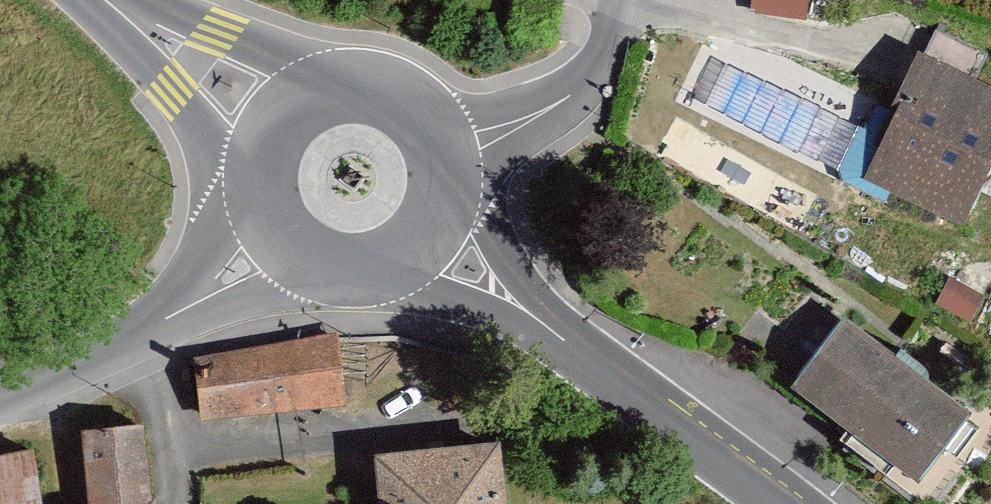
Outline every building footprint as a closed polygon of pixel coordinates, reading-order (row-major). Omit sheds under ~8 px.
[(750,8),(809,17),(811,0),(751,0),(750,8)] [(873,184),(960,222),(990,153),(990,88),(928,60),(873,184)] [(946,432),(828,336),(772,404),(890,500),(946,432)] [(189,436),(334,418),(326,361),(182,378),(189,436)] [(137,441),(56,451),(63,503),(144,503),(137,441)] [(483,457),(355,467),(358,503),(487,503),(483,457)] [(14,473),(0,475),(0,503),(18,503),(14,473)]
